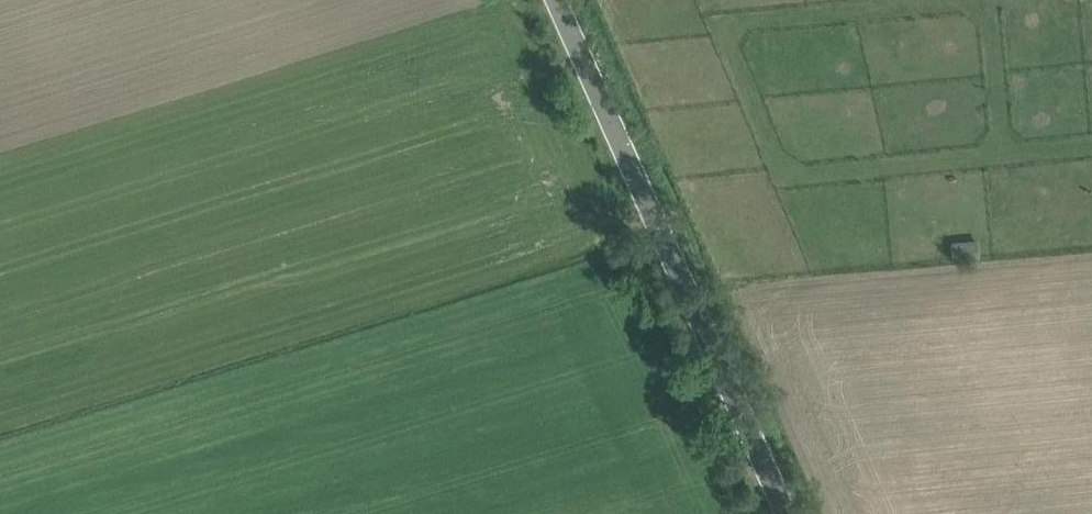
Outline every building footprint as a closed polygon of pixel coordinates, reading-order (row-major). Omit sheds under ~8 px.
[(979,238),(951,240),(952,258),(980,256),(979,238)]
